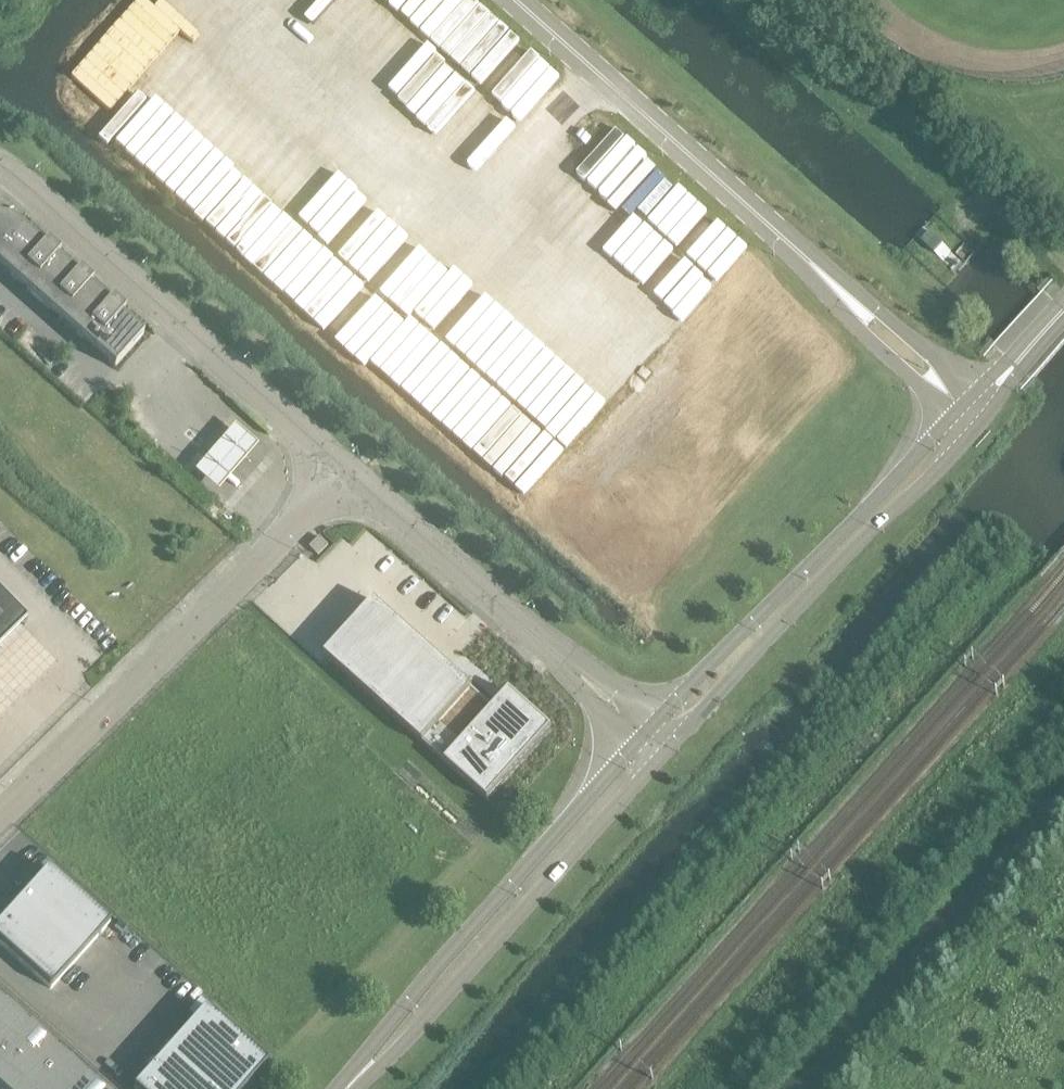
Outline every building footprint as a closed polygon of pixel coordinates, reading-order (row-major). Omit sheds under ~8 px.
[(518,125),(558,82),(472,2),(473,0),(437,0),(415,24),(426,35),(385,78),(396,88),(394,91),(423,119),(460,80),(440,61),(444,56),(518,125)] [(634,230),(616,218),(607,233),(625,244),(634,230)] [(19,226),(12,221),(5,219),(0,220),(0,267),(114,369),(143,336),(19,226)] [(391,224),(348,279),(387,284),(391,288),(389,303),(386,308),(392,312),(389,335),(401,319),(419,321),(436,334),(437,324),(442,318),(462,321),(472,307),(471,319),(482,321),(494,305),(409,239),(411,239),(391,224)] [(934,253),(943,243),(930,232),(921,241),(934,253)] [(221,491),(261,445),(238,425),(198,471),(221,491)] [(329,546),(321,538),(310,548),(319,556),(329,546)] [(16,613),(0,597),(0,629),(16,613)] [(375,603),(327,657),(488,801),(553,730),(523,703),(510,692),(494,709),(423,646),(375,603)] [(51,989),(111,923),(48,867),(0,921),(0,944),(51,989)] [(0,996),(0,1055),(30,1021),(1,995),(0,996)] [(267,1062),(206,1007),(134,1088),(135,1088),(243,1088),(267,1062)] [(0,1055),(0,1088),(1,1088),(22,1088),(59,1048),(30,1021),(0,1055)] [(22,1088),(74,1088),(88,1074),(59,1048),(22,1088)] [(74,1088),(105,1088),(88,1074),(74,1088)]
